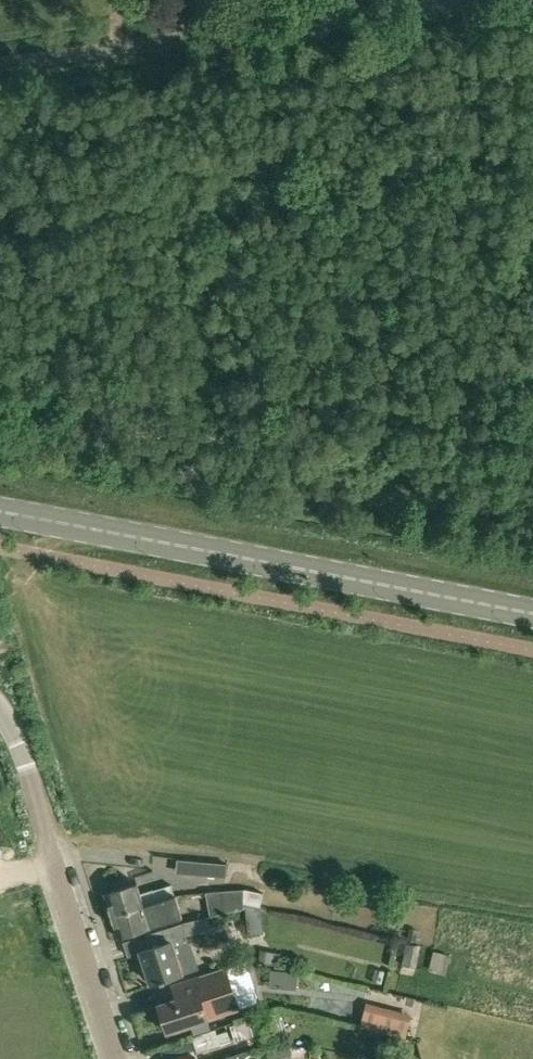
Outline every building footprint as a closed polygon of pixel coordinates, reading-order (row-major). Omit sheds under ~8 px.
[(227,864),(210,862),(208,875),(226,877),(227,864)] [(103,893),(110,915),(174,894),(170,883),(139,894),(135,882),(103,893)] [(169,920),(166,910),(178,906),(174,894),(110,915),(118,938),(169,920)] [(149,947),(140,950),(144,963),(150,982),(159,980),(160,983),(166,981),(165,978),(195,968),(187,942),(185,937),(180,922),(144,934),(149,947)] [(257,961),(276,964),(278,953),(259,949),(257,961)] [(182,997),(175,999),(158,1005),(167,1031),(206,1018),(238,1008),(224,966),(177,982),(182,997)] [(262,969),(261,985),(287,986),(288,970),(262,969)] [(405,1038),(410,1019),(372,1011),(374,1004),(367,1003),(361,1028),(405,1038)] [(283,1028),(281,1020),(278,1010),(265,1015),(268,1025),(270,1032),(283,1028)] [(194,1049),(230,1038),(228,1030),(217,1033),(215,1028),(190,1037),(194,1049)] [(252,1053),(251,1050),(225,1058),(223,1058),(242,1058),(252,1053)]
